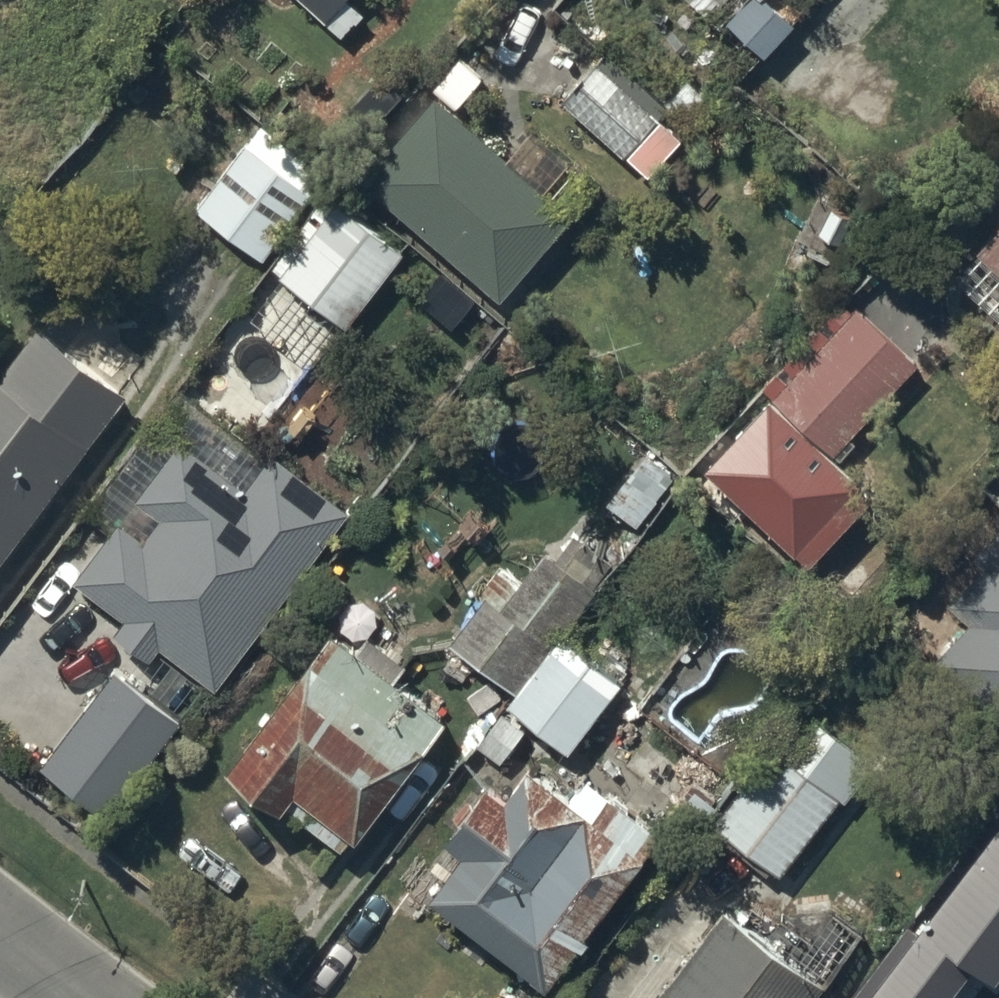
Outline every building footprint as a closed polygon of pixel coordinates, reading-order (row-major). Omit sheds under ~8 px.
[(343,32),(364,8),(354,0),(306,0),(343,32)] [(790,16),(772,0),(742,0),(727,16),(762,47),(790,16)] [(603,46),(559,96),(646,172),(681,132),(661,115),(670,105),(603,46)] [(436,85),(361,170),(499,292),(575,207),(436,85)] [(261,254),(311,185),(244,137),(194,205),(261,254)] [(348,323),(406,245),(329,187),(274,260),(283,266),(279,272),(348,323)] [(950,266),(998,312),(998,213),(950,266)] [(917,354),(857,300),(774,390),(834,445),(917,354)] [(124,389),(38,321),(0,368),(0,546),(124,389)] [(158,643),(216,686),(348,505),(271,449),(246,484),(178,435),(135,494),(159,512),(141,537),(115,518),(72,576),(123,613),(110,631),(146,658),(158,643)] [(635,520),(672,472),(644,451),(607,499),(635,520)] [(481,593),(449,635),(515,687),(505,700),(566,747),(619,678),(558,631),(617,554),(575,522),(553,551),(545,544),(520,575),(498,558),(475,588),(481,593)] [(974,554),(983,562),(949,601),(967,617),(931,659),(998,718),(998,526),(974,554)] [(355,836),(442,716),(390,678),(406,655),(367,626),(353,646),(328,627),(230,761),(343,844),(351,833),(355,836)] [(877,756),(821,714),(792,752),(774,738),(712,818),(782,871),(840,796),(844,799),(877,756)] [(549,979),(665,818),(589,760),(568,787),(529,758),(512,781),(495,768),(446,832),(457,840),(437,867),(443,871),(430,888),(549,979)] [(993,975),(998,968),(998,819),(865,995),(869,997),(945,997),(974,960),(993,975)] [(825,977),(725,903),(694,945),(677,933),(629,997),(809,997),(825,977)]
